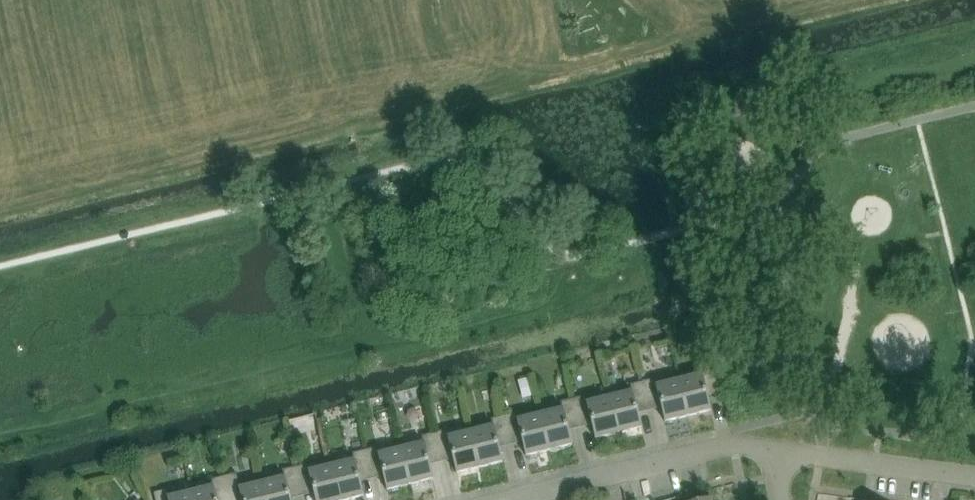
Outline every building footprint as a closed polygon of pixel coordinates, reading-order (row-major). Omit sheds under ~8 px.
[(718,389),(712,364),(699,368),(701,375),(679,381),(688,416),(711,411),(706,392),(718,389)] [(655,378),(642,382),(648,406),(660,403),(665,422),(688,416),(679,381),(657,386),(655,378)] [(631,392),(609,398),(618,434),(641,428),(637,409),(648,406),(642,382),(629,385),(631,392)] [(573,399),(579,423),(591,420),(595,439),(618,434),(609,398),(588,403),(586,396),(573,399)] [(562,409),(540,415),(549,451),(572,445),(567,426),(579,423),(573,399),(560,402),(562,409)] [(516,413),(504,416),(510,440),(521,438),(526,456),(549,451),(540,415),(518,420),(516,413)] [(493,427),(471,432),(480,468),(502,462),(498,443),(510,440),(504,416),(491,419),(493,427)] [(434,433),(440,457),(452,455),(456,473),(480,468),(471,432),(449,437),(447,430),(434,433)] [(423,444),(401,449),(410,485),(433,479),(428,460),(440,457),(434,433),(421,436),(423,444)] [(378,447),(365,450),(371,475),(382,472),(387,490),(410,485),(401,449),(379,454),(378,447)] [(365,450),(352,453),(354,461),(332,466),(340,499),(348,499),(363,496),(359,477),(371,475),(365,450)] [(295,467),(301,492),(313,489),(315,499),(340,499),(332,466),(310,472),(308,464),(295,467)] [(262,483),(267,499),(291,499),(289,495),(301,492),(295,467),(283,470),(284,478),(262,483)] [(230,499),(235,499),(242,498),(242,499),(267,499),(262,483),(240,489),(237,473),(224,477),(230,499)] [(191,493),(193,499),(230,499),(224,477),(211,480),(213,487),(191,493)] [(154,494),(156,499),(193,499),(191,493),(169,498),(167,491),(154,494)]
